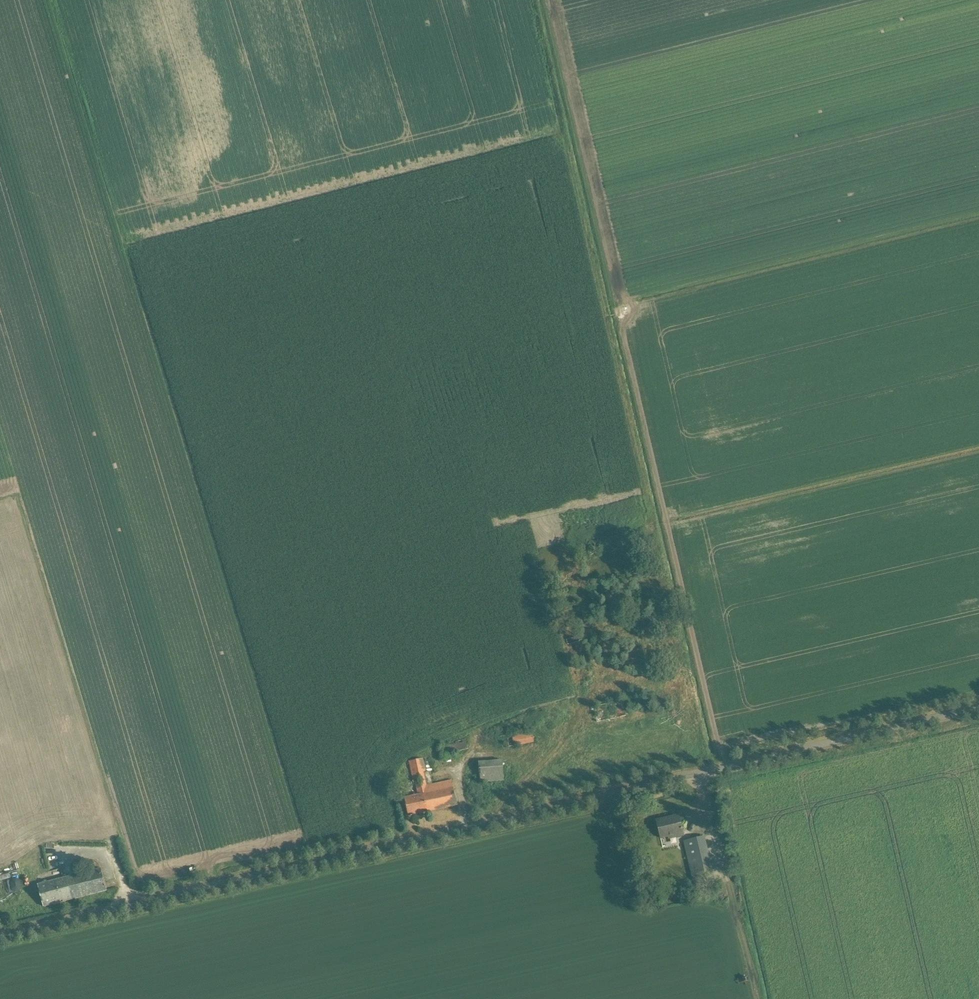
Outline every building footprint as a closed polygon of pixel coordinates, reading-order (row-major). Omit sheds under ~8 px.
[(532,729),(496,737),(499,750),(534,742),(532,729)] [(456,744),(441,747),(443,755),(468,749),(466,739),(456,742),(456,744)] [(423,758),(417,759),(409,761),(414,784),(416,783),(418,795),(404,798),(407,806),(409,815),(458,805),(456,795),(452,780),(433,784),(430,771),(426,772),(423,758)] [(479,762),(479,772),(480,782),(504,780),(502,760),(479,762)] [(657,821),(661,838),(675,835),(675,837),(683,835),(682,825),(679,815),(657,821)] [(684,841),(696,889),(715,885),(704,836),(684,841)] [(39,885),(42,897),(44,906),(107,890),(105,881),(101,869),(39,885)] [(13,880),(10,883),(12,890),(15,892),(17,892),(19,891),(21,888),(20,881),(16,879),(14,880),(13,880)]
